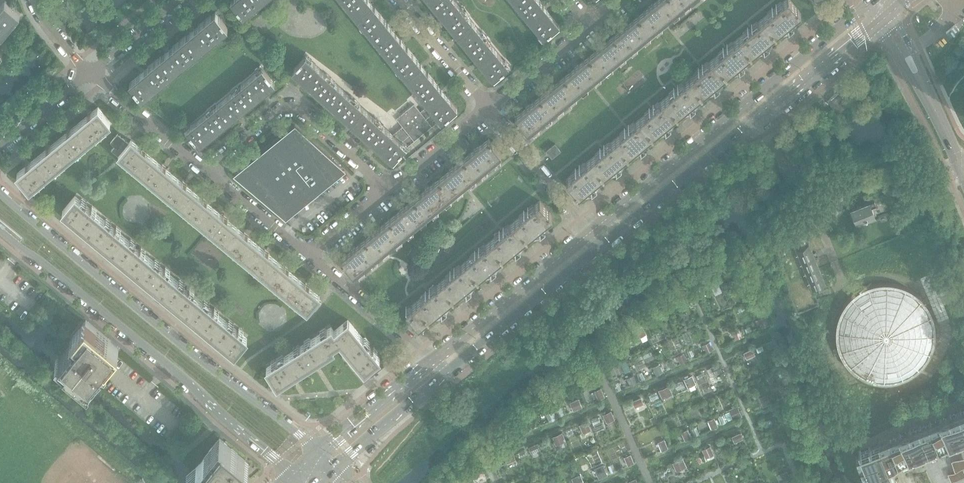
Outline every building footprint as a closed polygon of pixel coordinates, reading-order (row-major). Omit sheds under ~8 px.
[(2,34),(20,12),(5,0),(0,6),(0,36),(2,34)] [(249,0),(232,0),(243,14),(253,6),(249,0)] [(369,0),(346,0),(344,2),(364,26),(380,13),(375,7),(375,8),(369,0)] [(460,7),(455,0),(438,0),(433,4),(437,9),(444,18),(443,18),(449,24),(464,12),(460,7)] [(548,11),(540,2),(541,1),(540,0),(529,0),(520,8),(543,37),(551,31),(559,25),(548,11)] [(680,8),(674,0),(657,0),(638,15),(651,31),(680,8)] [(797,8),(790,0),(785,0),(763,18),(775,33),(786,24),(790,21),(801,13),(799,10),(797,8)] [(228,27),(220,17),(216,12),(215,13),(214,12),(211,15),(211,14),(205,19),(218,35),(228,27)] [(485,36),(468,16),(464,12),(449,24),(454,31),(454,30),(465,43),(464,43),(469,49),(485,36)] [(396,34),(392,29),(385,20),(380,13),(364,26),(381,46),(396,34)] [(626,51),(651,31),(638,15),(614,36),(626,51)] [(775,33),(763,18),(739,38),(751,53),(762,44),(761,44),(765,41),(775,33)] [(193,56),(212,40),(218,35),(205,19),(180,40),(193,56)] [(955,24),(946,32),(950,37),(959,29),(955,24)] [(413,53),(408,47),(408,48),(396,34),(381,46),(397,66),(413,53)] [(509,66),(504,60),(485,36),(469,49),(474,56),(475,55),(494,79),(502,72),(501,72),(509,66)] [(602,71),(626,51),(614,36),(589,56),(602,71)] [(751,53),(739,38),(714,58),(726,73),(737,65),(737,64),(740,61),(741,62),(751,53)] [(167,76),(187,60),(193,56),(180,40),(173,45),(170,48),(154,61),(167,76)] [(418,91),(434,78),(429,72),(428,73),(420,63),(418,60),(413,53),(397,66),(418,91)] [(330,77),(318,67),(315,64),(316,64),(306,55),(292,70),(295,72),(294,72),(311,87),(310,87),(316,93),(330,77)] [(577,91),(602,71),(589,56),(564,76),(577,91)] [(726,73),(714,58),(689,78),(701,94),(706,90),(712,85),(716,82),(726,73)] [(151,90),(162,81),(167,76),(154,61),(131,80),(132,80),(129,82),(142,98),(151,90)] [(275,82),(263,68),(262,67),(252,75),(252,76),(237,88),(250,104),(256,98),(259,96),(265,91),(273,85),(272,84),(275,82)] [(552,112),(577,91),(564,76),(540,96),(552,112)] [(354,99),(342,88),(330,77),(316,93),(322,98),(323,98),(335,108),(334,109),(340,114),(354,99)] [(436,115),(452,102),(438,85),(439,85),(434,78),(418,91),(428,104),(436,115)] [(701,94),(689,78),(665,98),(677,114),(688,105),(691,102),(701,94)] [(250,104),(237,88),(212,108),(225,124),(231,119),(234,116),(250,104)] [(528,131),(552,112),(540,96),(515,116),(518,120),(516,122),(523,131),(526,129),(528,132),(528,131)] [(677,114),(665,98),(640,118),(653,134),(663,125),(667,122),(677,114)] [(378,120),(366,110),(354,99),(340,114),(346,120),(347,119),(350,122),(359,130),(358,131),(364,136),(378,120)] [(425,132),(424,131),(439,118),(441,121),(449,115),(457,109),(452,102),(436,115),(428,104),(420,111),(414,103),(396,117),(403,125),(393,134),(399,140),(386,154),(393,161),(400,153),(406,146),(421,133),(422,135),(425,132)] [(110,122),(98,106),(77,123),(90,138),(110,122)] [(225,124),(212,108),(197,121),(196,120),(186,129),(199,144),(201,142),(201,143),(209,137),(214,133),(218,129),(225,124)] [(653,134),(640,118),(615,139),(628,154),(638,145),(642,142),(653,134)] [(393,134),(390,131),(378,120),(364,136),(370,141),(371,141),(386,155),(386,154),(399,140),(393,134)] [(90,138),(77,123),(57,140),(69,155),(90,138)] [(335,174),(342,168),(343,168),(295,125),(294,125),(246,164),(236,172),(237,173),(285,213),(285,214),(286,214),(305,198),(303,196),(314,187),(316,190),(335,174)] [(118,154),(128,142),(118,133),(111,142),(115,145),(112,149),(118,154)] [(501,149),(495,142),(494,140),(492,141),(490,140),(488,138),(486,140),(499,155),(501,153),(499,151),(501,149)] [(139,172),(151,156),(131,139),(129,142),(128,142),(118,154),(139,172)] [(628,154),(615,139),(591,159),(604,174),(607,171),(614,165),(617,162),(618,162),(628,154)] [(69,155),(57,140),(36,157),(45,168),(49,172),(69,155)] [(476,174),(499,155),(486,140),(464,158),(472,168),(476,174)] [(560,150),(555,143),(546,150),(552,157),(560,150)] [(160,189),(172,174),(151,156),(139,172),(160,189)] [(49,172),(45,168),(36,157),(17,173),(29,188),(49,172)] [(476,174),(472,168),(464,158),(439,179),(452,194),(476,174)] [(604,174),(591,159),(566,179),(579,194),(589,185),(593,182),(600,177),(604,174)] [(180,206),(193,191),(172,174),(160,189),(180,206)] [(452,194),(439,179),(415,199),(427,214),(452,194)] [(841,192),(835,181),(829,184),(835,195),(841,192)] [(201,223),(213,208),(193,191),(180,206),(201,223)] [(100,216),(90,207),(75,195),(62,210),(87,231),(100,216)] [(427,214),(415,199),(390,219),(402,234),(427,214)] [(875,216),(871,208),(876,206),(874,200),(851,210),(856,223),(875,216)] [(550,213),(549,211),(549,212),(540,201),(515,221),(527,236),(538,228),(538,227),(541,224),(541,225),(552,216),(550,214),(550,213)] [(237,228),(228,220),(213,208),(201,223),(225,243),(237,228)] [(125,236),(114,227),(100,216),(87,231),(112,251),(125,236)] [(402,234),(390,219),(365,239),(378,254),(402,234)] [(527,236),(515,221),(490,241),(503,256),(513,248),(513,247),(517,244),(517,245),(527,236)] [(258,245),(248,237),(237,228),(225,243),(245,260),(258,245)] [(825,284),(815,257),(809,243),(807,244),(802,232),(793,235),(798,247),(796,248),(812,289),(825,284)] [(149,257),(139,248),(125,236),(112,251),(137,272),(149,257)] [(378,254),(365,239),(341,259),(340,259),(353,275),(378,254)] [(503,256),(490,241),(466,261),(478,276),(489,268),(489,267),(492,265),(503,256)] [(279,262),(269,254),(258,245),(245,260),(266,277),(279,262)] [(739,252),(731,255),(733,262),(741,259),(739,252)] [(173,277),(163,268),(149,257),(137,272),(161,292),(173,277)] [(478,276),(466,261),(441,281),(453,297),(464,288),(467,285),(468,285),(478,276)] [(299,279),(289,271),(279,262),(266,277),(287,294),(299,279)] [(748,276),(740,279),(743,285),(750,282),(748,276)] [(198,297),(187,288),(173,277),(161,292),(185,312),(198,297)] [(716,278),(708,281),(711,288),(719,284),(716,278)] [(320,296),(310,288),(299,279),(287,294),(307,311),(312,306),(317,299),(320,296)] [(453,297),(441,281),(417,301),(429,317),(439,308),(443,305),(453,297)] [(934,333),(934,332),(934,328),(933,322),(931,317),(930,312),(927,307),(925,303),(921,299),(918,296),(914,292),(910,289),(903,285),(899,284),(894,282),(888,282),(881,281),(876,282),(871,283),(863,285),(860,287),(854,290),(850,293),(847,296),(841,303),(839,307),(836,312),(834,317),(833,322),(832,328),(832,332),(832,337),(833,343),(834,348),(836,352),(840,360),(842,363),(846,368),(849,371),(854,374),(860,378),(863,379),(867,381),(873,382),(879,383),(883,383),(886,383),(893,382),(899,381),(903,379),(911,375),(915,372),(919,368),(922,365),(925,361),(928,356),(930,352),(931,348),(933,343),(934,339),(934,333)] [(687,293),(679,297),(682,303),(690,300),(687,293)] [(223,317),(212,309),(198,297),(185,312),(210,333),(223,317)] [(315,309),(321,302),(317,299),(312,306),(315,309)] [(429,317),(417,301),(406,310),(419,325),(421,324),(424,325),(426,321),(425,320),(429,317)] [(662,308),(655,312),(658,317),(665,312),(662,308)] [(764,316),(759,319),(762,326),(768,324),(764,316)] [(247,338),(236,329),(223,317),(210,333),(235,353),(247,338)] [(106,362),(119,347),(86,319),(73,335),(77,339),(75,343),(72,341),(59,357),(90,382),(103,366),(101,364),(103,361),(104,361),(106,362)] [(359,333),(348,319),(334,330),(340,340),(344,345),(359,333)] [(642,325),(632,330),(636,339),(646,334),(642,325)] [(340,340),(334,330),(331,326),(316,336),(327,353),(334,348),(332,345),(340,340)] [(738,328),(733,331),(736,338),(738,337),(742,336),(738,328)] [(369,345),(368,343),(359,333),(344,345),(354,358),(369,345)] [(327,353),(316,336),(292,351),(302,368),(327,353)] [(775,339),(766,343),(769,349),(777,345),(775,339)] [(709,342),(703,345),(706,352),(712,349),(709,342)] [(380,358),(375,353),(369,345),(354,358),(364,370),(380,358)] [(752,348),(744,352),(747,358),(755,354),(752,348)] [(277,384),(302,368),(292,351),(266,367),(277,384)] [(683,353),(678,356),(681,363),(686,361),(683,353)] [(659,363),(653,366),(656,373),(663,371),(659,363)] [(719,363),(711,367),(714,375),(722,371),(719,363)] [(633,375),(628,378),(631,385),(636,383),(633,375)] [(692,375),(684,379),(688,387),(696,384),(692,375)] [(791,384),(784,387),(787,395),(794,392),(791,384)] [(669,385),(659,390),(662,399),(673,394),(669,385)] [(601,389),(595,391),(599,399),(604,396),(601,389)] [(767,394),(760,398),(764,405),(771,402),(767,394)] [(641,397),(632,401),(635,407),(644,404),(641,397)] [(578,399),(571,402),(574,410),(582,406),(578,399)] [(738,405),(729,409),(733,419),(742,415),(738,405)] [(859,451),(872,482),(963,482),(963,409),(859,451)] [(552,410),(546,413),(549,421),(555,418),(552,410)] [(611,411),(603,414),(607,423),(615,420),(611,411)] [(789,412),(780,416),(783,423),(792,419),(789,412)] [(714,418),(709,420),(712,428),(717,426),(714,418)] [(587,421),(579,425),(583,433),(591,430),(587,421)] [(688,430),(682,433),(685,440),(691,437),(688,430)] [(562,432),(552,437),(556,446),(566,441),(562,432)] [(740,433),(733,436),(735,442),(743,438),(740,433)] [(237,468),(245,458),(220,437),(219,437),(189,475),(199,482),(242,482),(244,482),(243,481),(240,478),(237,475),(234,473),(239,469),(237,468)] [(664,440),(658,443),(662,450),(667,447),(664,440)] [(537,443),(528,447),(531,453),(540,450),(537,443)] [(710,446),(702,449),(706,457),(713,453),(710,446)] [(513,454),(504,457),(507,464),(515,460),(513,454)] [(630,454),(624,457),(628,465),(634,462),(630,454)] [(682,458),(673,463),(676,470),(686,466),(682,458)] [(603,465),(595,469),(599,478),(607,474),(603,465)] [(481,466),(471,470),(474,477),(484,473),(481,466)] [(571,478),(573,482),(584,482),(580,475),(571,478)]
